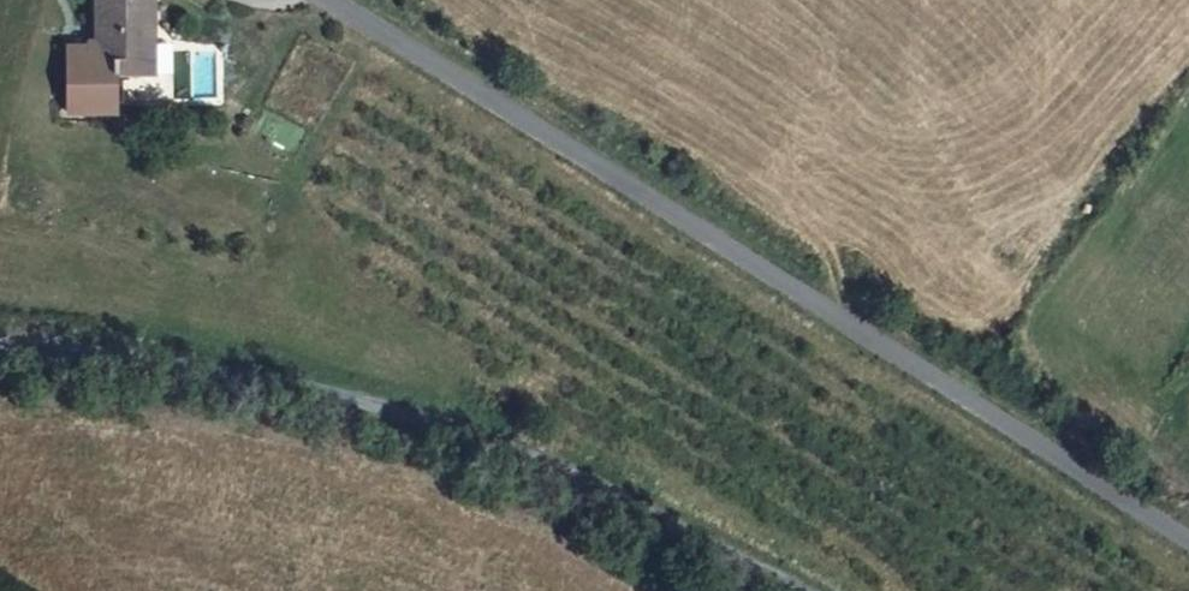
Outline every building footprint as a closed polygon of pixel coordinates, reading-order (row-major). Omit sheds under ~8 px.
[(155,0),(101,0),(101,52),(101,56),(93,56),(93,52),(72,52),(72,112),(119,111),(119,74),(146,74),(146,15),(155,14),(155,0)]
